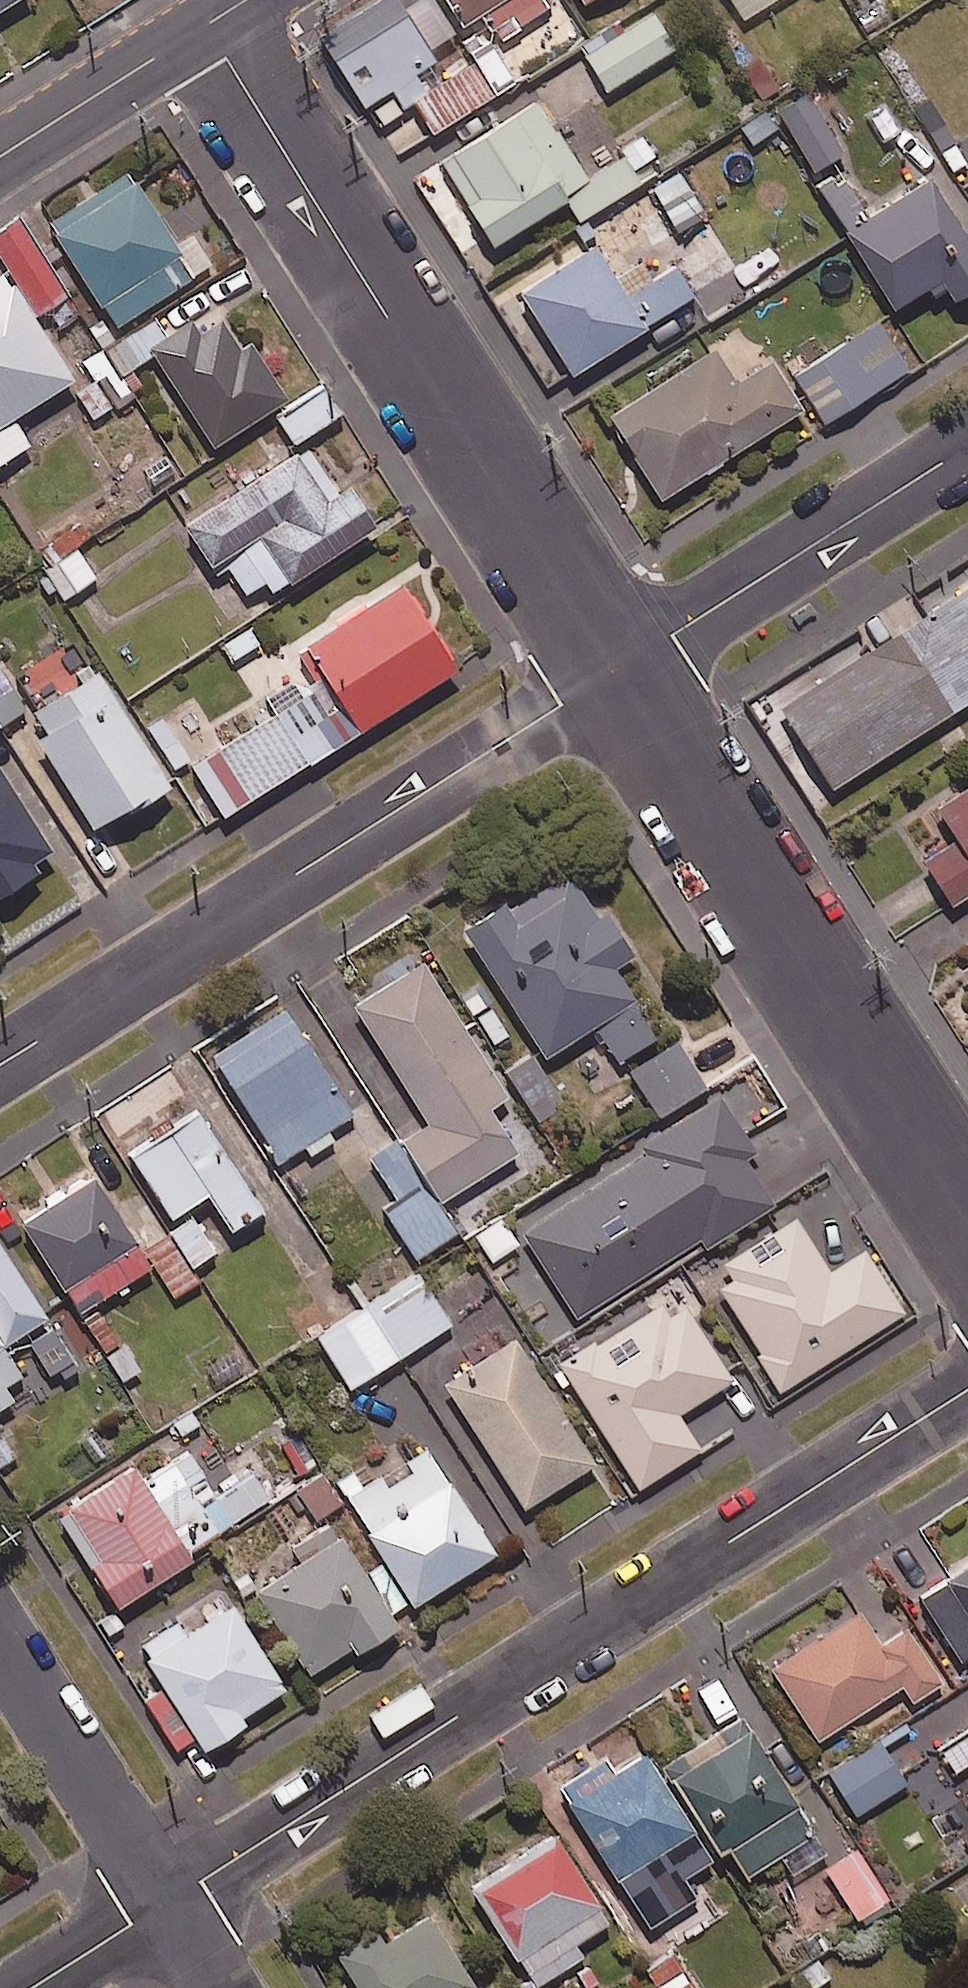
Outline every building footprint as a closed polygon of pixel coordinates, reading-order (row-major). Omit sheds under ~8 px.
[(13,0),(0,0),(0,8),(13,0)] [(434,0),(371,0),(318,32),(363,105),(401,83),(430,132),(514,81),(489,39),(440,69),(428,49),(454,33),(434,0)] [(547,0),(446,0),(463,25),(480,14),(499,41),(550,6),(547,0)] [(741,20),(773,0),(728,0),(741,20)] [(674,48),(653,13),(585,54),(606,89),(674,48)] [(843,152),(809,94),(779,111),(814,170),(843,152)] [(588,179),(537,100),(441,161),(494,244),(566,198),(580,220),(640,181),(624,156),(588,179)] [(174,242),(130,172),(48,224),(112,326),(211,264),(191,232),(174,242)] [(705,214),(679,172),(649,189),(675,232),(705,214)] [(842,173),(818,188),(841,227),(865,212),(842,173)] [(933,176),(850,228),(897,304),(940,278),(953,299),(967,290),(967,233),(933,176)] [(19,218),(0,231),(0,265),(5,272),(0,276),(0,462),(29,443),(12,418),(73,377),(33,318),(69,293),(19,218)] [(615,277),(594,243),(507,294),(557,379),(694,298),(675,266),(650,281),(639,263),(615,277)] [(286,400),(231,308),(161,349),(216,441),(286,400)] [(170,342),(154,317),(106,348),(121,372),(170,342)] [(909,367),(878,320),(794,375),(825,422),(909,367)] [(134,397),(101,347),(81,360),(93,378),(76,390),(96,421),(134,397)] [(736,383),(714,350),(610,416),(661,498),(802,408),(772,361),(736,383)] [(340,413),(323,387),(278,415),(295,442),(340,413)] [(334,496),(302,446),(186,522),(237,598),(265,580),(273,592),(375,525),(349,486),(334,496)] [(96,576),(77,550),(46,571),(64,598),(96,576)] [(275,714),(306,763),(456,669),(403,583),(298,648),(309,665),(263,694),(275,714)] [(779,706),(831,787),(967,701),(967,587),(779,706)] [(0,670),(0,722),(23,708),(0,670)] [(167,783),(97,670),(25,715),(95,828),(167,783)] [(306,763),(275,714),(190,767),(220,816),(306,763)] [(56,858),(0,770),(0,894),(56,858)] [(905,828),(953,903),(967,894),(967,786),(905,828)] [(598,915),(568,867),(465,931),(544,1057),(595,1025),(617,1060),(656,1036),(613,968),(634,955),(606,911),(598,915)] [(508,1095),(421,958),(351,1002),(428,1123),(372,1159),(397,1198),(378,1210),(410,1260),(457,1230),(439,1202),(517,1153),(488,1108),(508,1095)] [(960,973),(967,986),(967,968),(960,973)] [(358,1123),(284,1008),(212,1054),(286,1170),(358,1123)] [(705,1086),(677,1042),(630,1072),(657,1116),(705,1086)] [(758,1151),(720,1095),(521,1230),(581,1319),(699,1239),(706,1249),(775,1203),(745,1159),(758,1151)] [(262,1211),(199,1114),(132,1158),(170,1217),(207,1193),(232,1231),(262,1211)] [(150,1267),(94,1177),(21,1223),(77,1313),(150,1267)] [(733,1280),(720,1288),(760,1352),(756,1355),(779,1391),(906,1312),(866,1247),(830,1270),(796,1217),(722,1263),(733,1280)] [(15,1402),(8,1391),(24,1380),(4,1348),(49,1318),(0,1242),(0,1412),(15,1402)] [(450,1324),(417,1272),(317,1336),(350,1388),(450,1324)] [(732,1379),(678,1294),(561,1368),(638,1488),(701,1449),(678,1413),(732,1379)] [(75,1366),(53,1329),(29,1344),(50,1380),(75,1366)] [(515,1337),(443,1383),(524,1509),(596,1463),(515,1337)] [(495,1552),(425,1446),(363,1487),(354,1473),(336,1484),(415,1604),(495,1552)] [(140,1482),(187,1551),(267,1501),(247,1471),(214,1491),(189,1451),(140,1482)] [(187,1551),(140,1482),(130,1466),(52,1515),(112,1610),(193,1560),(187,1551)] [(342,1500),(321,1472),(294,1493),(315,1521),(342,1500)] [(398,1626),(331,1523),(275,1560),(282,1571),(255,1589),(310,1673),(351,1645),(356,1653),(398,1626)] [(918,1596),(957,1661),(967,1654),(967,1566),(918,1596)] [(285,1688),(232,1605),(147,1660),(205,1750),(244,1724),(239,1718),(285,1688)] [(859,1610),(770,1668),(817,1741),(901,1686),(912,1702),(942,1682),(906,1627),(881,1644),(859,1610)] [(741,1715),(660,1764),(715,1855),(727,1848),(746,1879),(781,1858),(791,1875),(825,1854),(741,1715)] [(906,1783),(879,1741),(828,1774),(855,1815),(906,1783)] [(711,1861),(645,1751),(616,1769),(608,1757),(561,1786),(649,1930),(684,1909),(671,1886),(711,1861)] [(608,1923),(558,1839),(477,1887),(535,1986),(584,1957),(575,1943),(608,1923)] [(888,1900),(855,1848),(826,1867),(859,1918),(888,1900)] [(430,1915),(381,1943),(375,1932),(329,1959),(346,1987),(473,1987),(430,1915)] [(670,1951),(645,1968),(659,1987),(696,1987),(670,1951)]
